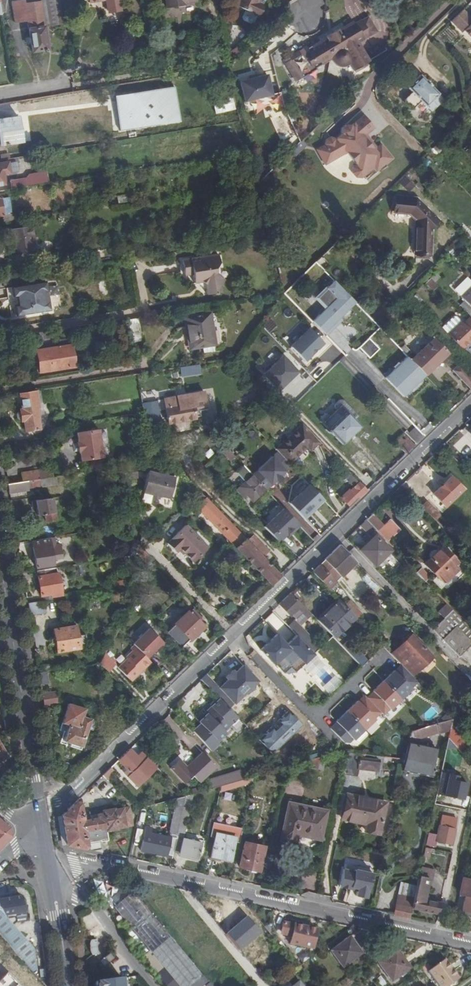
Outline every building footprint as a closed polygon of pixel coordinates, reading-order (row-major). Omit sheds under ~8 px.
[(117,0),(87,0),(87,3),(104,0),(106,11),(119,9),(117,0)] [(236,6),(245,10),(257,15),(260,17),(265,7),(259,5),(261,0),(239,0),(236,6)] [(55,32),(50,3),(8,10),(11,29),(24,27),(30,60),(44,58),(40,34),(55,32)] [(463,9),(450,22),(461,33),(464,30),(470,38),(470,18),(463,9)] [(253,23),(257,15),(245,10),(242,17),(243,20),(250,24),(253,23)] [(369,17),(363,21),(372,35),(378,32),(369,17)] [(333,34),(323,40),(345,63),(347,63),(351,62),(355,70),(371,61),(362,45),(366,42),(365,40),(372,35),(363,21),(356,25),(354,22),(333,34)] [(343,64),(345,63),(323,40),(309,49),(307,46),(305,47),(284,60),(297,80),(302,77),(302,78),(317,69),(316,67),(331,58),(332,60),(334,61),(338,63),(343,64)] [(241,83),(246,103),(274,97),(270,77),(265,78),(259,79),(252,81),(241,83)] [(421,80),(418,77),(405,90),(409,95),(404,100),(404,104),(409,109),(413,110),(420,103),(430,113),(442,101),(421,80)] [(175,87),(115,96),(120,131),(180,122),(175,87)] [(350,129),(362,140),(374,128),(363,116),(350,129)] [(24,141),(19,117),(0,120),(0,140),(1,145),(24,141)] [(362,140),(350,129),(348,130),(345,131),(342,131),(339,134),(338,139),(340,141),(335,146),(328,144),(325,146),(325,152),(335,167),(347,159),(358,170),(355,173),(354,179),(358,182),(364,182),(375,171),(378,174),(392,160),(379,146),(370,156),(362,148),(362,140)] [(292,158),(303,148),(298,143),(295,146),(287,154),(292,158)] [(335,167),(325,152),(318,158),(328,172),(335,167)] [(10,191),(23,189),(39,186),(47,185),(45,172),(32,175),(25,179),(9,182),(10,191)] [(407,190),(415,183),(408,174),(399,181),(407,190)] [(40,193),(39,186),(23,189),(24,196),(40,193)] [(432,229),(439,222),(416,198),(394,197),(393,215),(407,215),(414,222),(413,256),(421,257),(431,257),(432,229)] [(9,216),(9,215),(7,207),(0,208),(0,217),(9,216)] [(9,215),(9,216),(0,217),(0,222),(19,219),(18,213),(9,215)] [(32,227),(10,230),(14,259),(37,256),(32,227)] [(215,255),(213,247),(204,248),(206,257),(215,255)] [(220,263),(218,255),(215,255),(206,257),(182,261),(185,277),(193,275),(195,283),(197,283),(202,282),(206,286),(207,291),(208,296),(222,294),(221,288),(225,279),(215,274),(214,268),(220,263)] [(431,278),(425,284),(433,290),(438,285),(431,278)] [(327,308),(314,323),(327,336),(330,334),(333,330),(337,327),(334,324),(355,303),(333,281),(325,289),(326,290),(318,298),(327,308)] [(197,283),(207,291),(206,286),(202,282),(197,283)] [(47,293),(46,283),(11,289),(13,298),(17,297),(18,306),(15,307),(16,317),(50,311),(49,301),(46,302),(44,293),(47,293)] [(461,297),(470,306),(470,287),(461,297)] [(211,313),(184,318),(189,351),(217,346),(211,313)] [(442,328),(448,335),(462,322),(457,316),(454,316),(442,328)] [(470,318),(464,324),(462,322),(448,335),(470,357),(470,319),(470,318)] [(137,319),(125,321),(128,344),(142,342),(137,319)] [(309,329),(291,347),(304,361),(314,352),(323,343),(309,329)] [(53,340),(52,331),(41,333),(42,342),(53,340)] [(369,338),(359,347),(370,358),(380,349),(369,338)] [(407,345),(402,350),(408,356),(427,375),(436,365),(449,353),(434,338),(417,355),(407,345)] [(65,369),(66,373),(77,371),(72,344),(39,350),(42,373),(65,369)] [(282,356),(263,374),(278,389),(286,381),(297,371),(282,356)] [(416,386),(427,375),(408,356),(386,378),(405,396),(416,386)] [(470,388),(470,375),(460,364),(454,370),(470,388)] [(181,376),(201,375),(201,366),(181,367),(181,376)] [(40,408),(38,391),(21,394),(24,410),(22,411),(24,422),(27,422),(29,432),(42,429),(38,408),(40,408)] [(204,393),(164,400),(168,422),(185,420),(194,418),(194,417),(200,416),(199,411),(207,409),(204,393)] [(343,407),(357,422),(361,418),(345,401),(341,401),(337,405),(337,409),(339,411),(343,407)] [(331,418),(324,425),(344,446),(356,435),(363,428),(357,422),(343,407),(339,411),(331,418)] [(322,424),(324,425),(331,418),(330,416),(326,416),(322,420),(322,424)] [(313,451),(322,442),(318,438),(304,424),(277,451),(291,465),(302,453),(309,447),(313,451)] [(97,430),(77,433),(78,441),(77,442),(78,453),(80,452),(81,461),(102,458),(97,430)] [(395,441),(407,453),(418,443),(406,431),(395,441)] [(170,459),(183,473),(187,470),(173,455),(170,459)] [(272,455),(254,474),(268,488),(276,480),(286,470),(272,455)] [(136,465),(121,467),(125,479),(138,476),(136,465)] [(254,502),(268,488),(254,474),(245,465),(236,474),(244,482),(236,490),(243,496),(247,500),(249,497),(254,502)] [(67,467),(51,470),(52,477),(56,477),(69,475),(67,467)] [(21,474),(22,482),(52,477),(51,470),(21,474)] [(178,477),(151,470),(146,490),(155,493),(163,495),(172,497),(178,477)] [(29,487),(57,483),(56,477),(52,477),(22,482),(8,484),(10,492),(30,489),(29,487)] [(442,486),(433,495),(444,507),(462,490),(450,478),(442,486)] [(361,481),(344,497),(350,504),(359,496),(362,498),(370,490),(361,481)] [(310,484),(291,503),(306,517),(315,508),(325,499),(310,484)] [(57,512),(53,489),(36,492),(38,508),(45,507),(46,514),(57,512)] [(235,545),(273,584),(283,574),(208,498),(204,502),(198,508),(235,545)] [(69,516),(67,501),(56,503),(59,518),(69,516)] [(426,502),(421,506),(435,520),(439,516),(426,502)] [(287,507),(267,527),(280,540),(284,536),(285,537),(291,531),(294,528),(297,530),(303,524),(287,507)] [(116,527),(140,523),(136,512),(132,513),(133,520),(116,523),(116,527)] [(383,525),(372,514),(366,520),(375,529),(377,531),(383,525)] [(371,533),(375,529),(366,520),(360,526),(365,532),(367,529),(371,533)] [(211,548),(189,526),(170,544),(179,553),(183,549),(197,562),(211,548)] [(368,542),(361,550),(375,565),(390,551),(375,536),(368,542)] [(50,546),(48,538),(32,540),(37,567),(54,564),(53,557),(62,556),(60,544),(50,546)] [(134,544),(130,558),(137,557),(138,553),(141,545),(134,544)] [(151,565),(156,560),(146,549),(141,545),(138,553),(151,565)] [(332,553),(325,560),(341,577),(356,563),(348,554),(339,546),(332,553)] [(436,576),(432,580),(440,588),(445,584),(447,585),(450,581),(450,578),(449,577),(458,568),(455,565),(458,563),(442,547),(438,551),(434,551),(432,551),(431,553),(429,556),(429,561),(425,565),(436,576)] [(338,580),(341,577),(325,560),(322,563),(338,580)] [(335,583),(338,580),(322,563),(319,566),(335,583)] [(335,583),(319,566),(315,569),(312,572),(329,589),(335,583)] [(56,576),(54,569),(37,572),(38,579),(56,576)] [(424,572),(420,577),(425,582),(430,578),(424,572)] [(362,578),(371,587),(375,582),(367,573),(362,578)] [(56,576),(38,579),(41,597),(53,595),(53,599),(61,597),(57,575),(56,576)] [(114,585),(115,592),(126,590),(126,582),(114,585)] [(306,618),(311,613),(291,593),(282,601),(278,605),(290,616),(291,615),(296,620),(302,614),(306,618)] [(327,609),(316,619),(334,638),(355,618),(337,599),(327,609)] [(348,600),(343,605),(352,614),(357,609),(348,600)] [(47,614),(45,602),(29,605),(30,616),(47,614)] [(362,614),(357,609),(352,614),(357,619),(362,614)] [(452,610),(432,629),(459,656),(470,643),(470,630),(452,610)] [(191,612),(169,633),(184,647),(196,636),(205,627),(191,612)] [(294,621),(288,626),(296,635),(312,652),(318,646),(294,621)] [(163,643),(149,630),(134,645),(135,646),(132,650),(134,652),(127,659),(129,660),(120,669),(133,682),(142,674),(152,663),(151,661),(148,658),(156,650),(163,643)] [(78,631),(55,635),(58,654),(82,651),(81,648),(87,647),(86,634),(79,635),(78,631)] [(296,635),(287,645),(277,634),(271,640),(261,650),(275,664),(276,663),(285,673),(291,667),(296,672),(314,653),(312,652),(296,635)] [(418,640),(397,661),(401,666),(417,683),(439,663),(418,640)] [(166,646),(163,643),(156,650),(148,658),(151,661),(166,646)] [(117,667),(106,655),(100,665),(110,674),(117,667)] [(228,680),(220,688),(235,704),(246,694),(249,694),(256,688),(256,684),(259,681),(244,665),(236,673),(233,670),(229,674),(226,677),(228,680)] [(411,689),(417,683),(401,666),(395,672),(394,672),(384,681),(376,689),(373,692),(373,693),(367,699),(380,713),(383,715),(389,709),(390,710),(402,698),(412,689),(411,689)] [(54,679),(53,672),(40,674),(41,681),(54,679)] [(207,675),(201,680),(214,694),(220,688),(207,675)] [(55,690),(43,691),(44,703),(57,701),(55,690)] [(343,743),(348,743),(352,739),(353,740),(364,729),(374,719),(380,713),(367,699),(365,697),(359,702),(358,702),(358,701),(347,711),(336,722),(336,723),(330,729),(338,737),(343,743)] [(238,718),(220,700),(212,708),(214,710),(209,716),(208,715),(205,717),(200,723),(201,724),(193,732),(211,752),(220,744),(218,742),(226,734),(226,733),(231,728),(230,726),(238,718)] [(125,710),(119,704),(113,709),(120,715),(125,710)] [(209,716),(214,710),(212,708),(211,707),(205,712),(208,715),(209,716)] [(83,713),(66,709),(63,724),(62,729),(68,731),(65,747),(73,749),(72,753),(83,755),(90,723),(81,721),(83,713)] [(439,734),(450,730),(451,726),(452,719),(428,726),(419,728),(410,731),(408,741),(438,732),(439,734)] [(462,738),(451,726),(450,730),(448,738),(454,745),(462,738)] [(413,761),(416,745),(407,743),(404,759),(413,761)] [(438,750),(416,745),(413,761),(404,759),(403,764),(401,771),(432,777),(438,750)] [(137,787),(156,767),(141,752),(137,756),(130,749),(123,756),(118,760),(130,772),(126,777),(137,787)] [(360,754),(348,752),(343,774),(355,777),(357,769),(379,772),(380,763),(364,760),(359,760),(360,754)] [(199,782),(215,768),(202,754),(188,767),(180,760),(175,764),(170,769),(185,784),(193,776),(199,782)] [(318,761),(319,757),(309,760),(307,770),(316,772),(316,770),(322,771),(324,762),(322,762),(318,761)] [(115,773),(110,768),(103,775),(107,780),(115,773)] [(220,786),(242,780),(239,771),(209,780),(211,789),(220,786)] [(441,772),(436,794),(464,800),(466,801),(470,784),(460,782),(461,777),(441,772)] [(218,793),(251,784),(252,777),(243,779),(242,780),(220,786),(218,793)] [(207,807),(215,809),(218,793),(220,786),(211,789),(184,797),(176,839),(173,853),(185,855),(198,858),(202,836),(186,832),(192,803),(207,805),(207,807)] [(345,794),(339,820),(354,823),(364,826),(362,832),(380,836),(387,803),(345,794)] [(176,799),(168,837),(170,838),(176,839),(184,797),(176,799)] [(83,821),(79,798),(61,815),(66,845),(88,850),(87,844),(100,842),(100,843),(108,841),(107,831),(117,830),(117,828),(131,826),(128,807),(113,810),(113,809),(103,811),(103,814),(97,815),(98,818),(83,821)] [(297,837),(320,842),(327,810),(286,801),(278,841),(288,844),(295,846),(297,837)] [(437,840),(426,838),(425,845),(435,847),(437,842),(445,843),(451,844),(457,818),(442,815),(437,840)] [(11,837),(10,827),(0,819),(0,848),(11,837)] [(234,843),(238,844),(241,829),(212,823),(209,838),(215,839),(210,860),(217,861),(220,862),(221,858),(230,860),(234,843)] [(166,856),(170,838),(168,837),(150,833),(151,829),(146,828),(141,851),(152,853),(166,856)] [(244,843),(239,867),(248,869),(258,871),(263,847),(244,843)] [(354,871),(343,869),(339,887),(348,889),(350,887),(357,889),(356,891),(355,896),(360,897),(365,898),(367,891),(368,891),(372,873),(354,870),(354,871)] [(428,878),(418,876),(413,898),(411,908),(428,912),(438,914),(441,903),(424,900),(428,878)] [(462,911),(470,913),(470,879),(461,877),(456,894),(466,896),(462,911)] [(170,938),(133,894),(123,902),(114,909),(151,954),(177,985),(193,985),(204,977),(171,937),(170,938)] [(398,895),(393,915),(401,917),(409,919),(411,908),(413,898),(398,895)] [(10,947),(23,961),(25,964),(36,952),(14,927),(16,924),(27,923),(26,905),(22,904),(22,897),(0,900),(0,936),(10,947)] [(236,927),(226,935),(238,950),(259,932),(247,918),(236,927)] [(312,950),(316,930),(302,927),(283,923),(281,933),(283,936),(291,938),(289,945),(312,950)] [(349,937),(331,951),(344,967),(362,954),(355,945),(349,937)] [(396,950),(378,963),(393,982),(410,970),(403,960),(396,950)] [(428,972),(439,985),(450,985),(451,985),(458,980),(451,971),(444,961),(428,972)] [(6,973),(5,975),(16,985),(17,984),(6,973)] [(5,975),(0,980),(0,985),(16,985),(5,975)]
